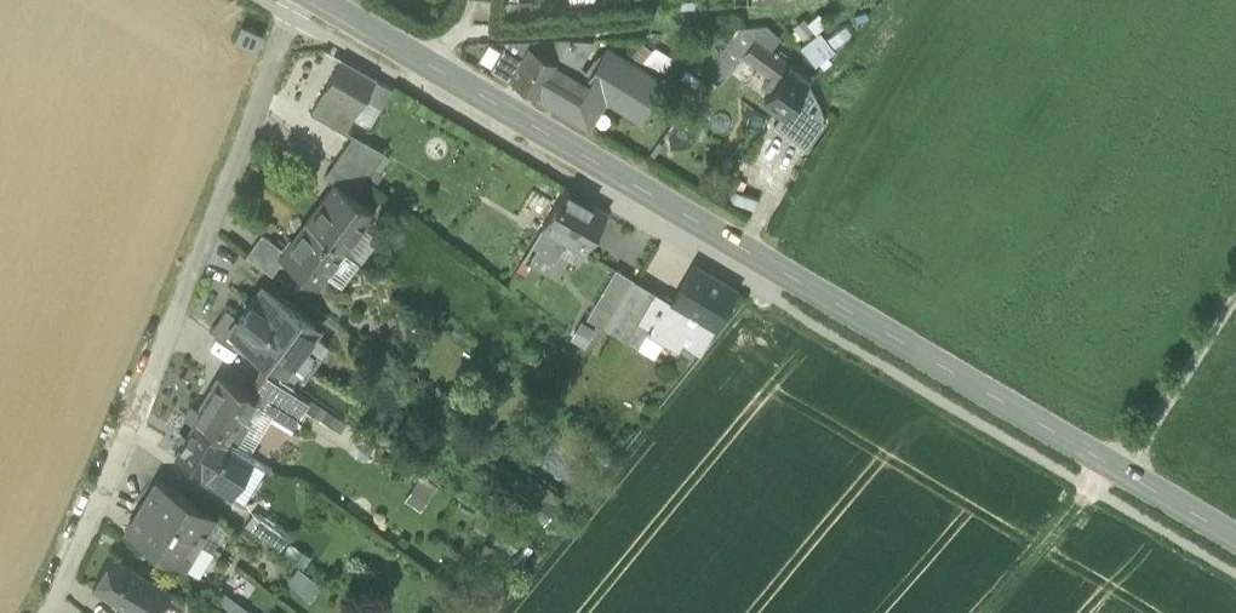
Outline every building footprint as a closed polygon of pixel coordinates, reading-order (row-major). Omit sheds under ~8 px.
[(788,66),(783,62),(785,59),(771,49),(780,38),(766,25),(754,37),(741,54),(743,55),(769,78),(768,82),(775,84),(769,92),(764,99),(783,113),(784,114),(794,99),(807,80),(788,66)] [(238,40),(254,47),(259,35),(243,28),(238,40)] [(722,57),(735,66),(743,55),(741,54),(754,37),(742,28),(722,57)] [(835,48),(822,29),(802,43),(815,62),(835,48)] [(529,46),(557,63),(560,59),(570,40),(555,39),(532,41),(529,46)] [(560,59),(557,63),(537,96),(537,97),(588,127),(606,99),(637,117),(658,82),(609,52),(594,76),(578,67),(591,46),(592,41),(570,40),(560,59)] [(510,79),(537,96),(557,63),(529,46),(522,58),(504,47),(492,69),(510,79)] [(345,133),(365,98),(376,79),(341,59),(310,113),(345,133)] [(393,89),(376,79),(365,98),(381,108),(393,89)] [(774,126),(806,149),(826,122),(794,99),(784,114),(783,113),(774,126)] [(333,164),(361,184),(384,152),(354,135),(333,163),(333,164)] [(335,182),(354,197),(363,186),(361,184),(333,164),(324,176),(334,183),(335,182)] [(334,183),(306,221),(344,250),(373,211),(354,197),(335,182),(334,183)] [(524,259),(546,271),(565,239),(585,251),(607,214),(565,190),(524,259)] [(318,286),(344,250),(306,221),(285,250),(280,257),(283,259),(318,286)] [(246,255),(271,274),(283,259),(280,257),(285,250),(262,233),(246,255)] [(693,264),(671,303),(663,298),(659,305),(663,307),(650,327),(649,327),(646,331),(677,349),(681,343),(699,353),(714,329),(737,290),(693,264)] [(589,315),(607,326),(634,280),(616,269),(589,315)] [(663,298),(634,280),(607,326),(606,329),(626,341),(638,321),(649,327),(650,327),(663,307),(659,305),(663,298)] [(255,341),(287,366),(316,327),(262,287),(239,318),(230,329),(251,344),(252,345),(255,341)] [(244,353),(251,344),(230,329),(239,318),(225,308),(209,330),(244,353)] [(275,409),(295,421),(303,408),(310,397),(267,370),(252,395),(257,398),(275,409)] [(185,416),(194,421),(225,439),(240,415),(244,417),(257,398),(252,395),(236,385),(236,386),(219,376),(199,408),(193,404),(185,416)] [(348,422),(310,397),(303,408),(340,433),(348,422)] [(275,409),(257,398),(244,417),(240,415),(225,439),(248,453),(275,409)] [(248,453),(225,439),(194,421),(175,453),(202,469),(200,474),(230,492),(251,458),(252,458),(253,456),(248,453)] [(548,520),(564,494),(528,472),(512,497),(548,520)] [(438,485),(421,474),(404,499),(421,510),(438,485)] [(156,481),(141,505),(198,540),(213,516),(156,481)] [(183,564),(198,540),(141,505),(126,530),(183,564)] [(246,525),(268,540),(276,529),(255,513),(246,525)] [(170,590),(112,555),(92,588),(126,608),(124,612),(156,612),(170,590)] [(301,567),(291,581),(312,596),(322,581),(301,567)]
